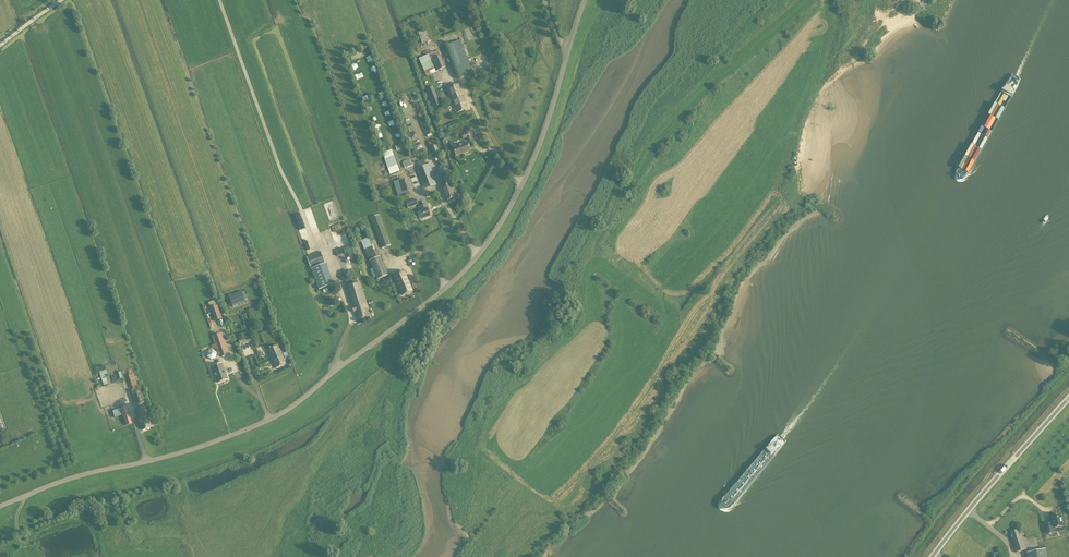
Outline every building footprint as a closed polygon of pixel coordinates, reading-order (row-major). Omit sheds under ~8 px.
[(427,29),(418,32),(422,44),(431,41),(427,29)] [(460,78),(472,74),(460,41),(448,45),(460,78)] [(438,50),(428,55),(435,72),(446,67),(438,50)] [(450,99),(463,94),(459,84),(447,89),(450,99)] [(433,87),(426,89),(433,107),(440,105),(433,87)] [(463,94),(450,99),(456,114),(468,110),(463,94)] [(469,132),(461,135),(463,139),(466,138),(468,141),(472,140),(471,136),(469,132)] [(456,156),(470,151),(467,143),(458,146),(457,144),(452,146),(456,156)] [(434,158),(440,156),(436,145),(430,148),(434,158)] [(390,174),(399,171),(390,150),(382,153),(390,174)] [(403,161),(403,162),(402,163),(404,168),(413,165),(411,160),(408,161),(408,160),(403,161)] [(424,190),(436,185),(432,176),(433,175),(429,164),(425,166),(419,168),(417,169),(424,190)] [(402,179),(394,181),(398,196),(406,194),(402,179)] [(453,190),(450,183),(441,186),(447,201),(456,197),(455,197),(459,195),(456,188),(453,190)] [(419,204),(417,199),(409,202),(411,207),(419,204)] [(423,220),(430,217),(428,209),(429,209),(427,205),(419,208),(420,212),(423,220)] [(382,249),(390,245),(379,216),(371,219),(382,249)] [(377,280),(387,275),(379,257),(377,258),(368,238),(364,240),(361,241),(373,270),(371,271),(374,278),(376,277),(377,280)] [(351,261),(356,259),(351,246),(346,248),(351,261)] [(311,268),(325,263),(321,252),(307,257),(311,268)] [(334,284),(326,264),(311,269),(319,290),(334,284)] [(346,282),(352,280),(353,274),(348,270),(342,272),(341,278),(346,282)] [(403,285),(409,283),(404,271),(394,276),(399,288),(403,286),(403,285)] [(346,288),(354,313),(357,321),(370,317),(360,283),(358,283),(357,279),(352,281),(353,285),(346,288)] [(403,286),(399,288),(402,296),(412,292),(409,283),(403,285),(403,286)] [(241,291),(229,296),(233,307),(245,302),(241,291)] [(211,308),(210,309),(214,322),(222,319),(217,306),(216,306),(211,308)] [(222,356),(230,353),(222,333),(214,336),(222,356)] [(271,359),(282,354),(278,345),(267,349),(271,359)] [(211,360),(216,358),(217,353),(213,350),(208,351),(207,357),(211,360)] [(282,354),(271,359),(275,368),(287,363),(285,359),(289,357),(287,352),(283,354),(282,354)] [(223,368),(222,363),(212,367),(210,368),(212,374),(215,373),(218,383),(227,379),(225,374),(228,373),(226,367),(223,368)] [(133,391),(138,390),(133,374),(128,375),(133,391)] [(135,406),(144,403),(140,390),(131,393),(135,406)] [(144,406),(136,409),(139,419),(143,430),(151,427),(148,416),(145,408),(146,407),(145,406),(144,407),(144,406)] [(126,425),(132,424),(126,407),(120,409),(126,425)] [(114,417),(121,415),(119,409),(112,411),(114,417)] [(1046,523),(1046,524),(1046,525),(1048,534),(1053,533),(1052,531),(1055,530),(1055,528),(1063,527),(1063,523),(1064,522),(1063,518),(1062,518),(1061,514),(1052,516),(1053,523),(1051,523),(1046,523)] [(1016,553),(1027,549),(1023,538),(1020,529),(1010,533),(1016,553)]
